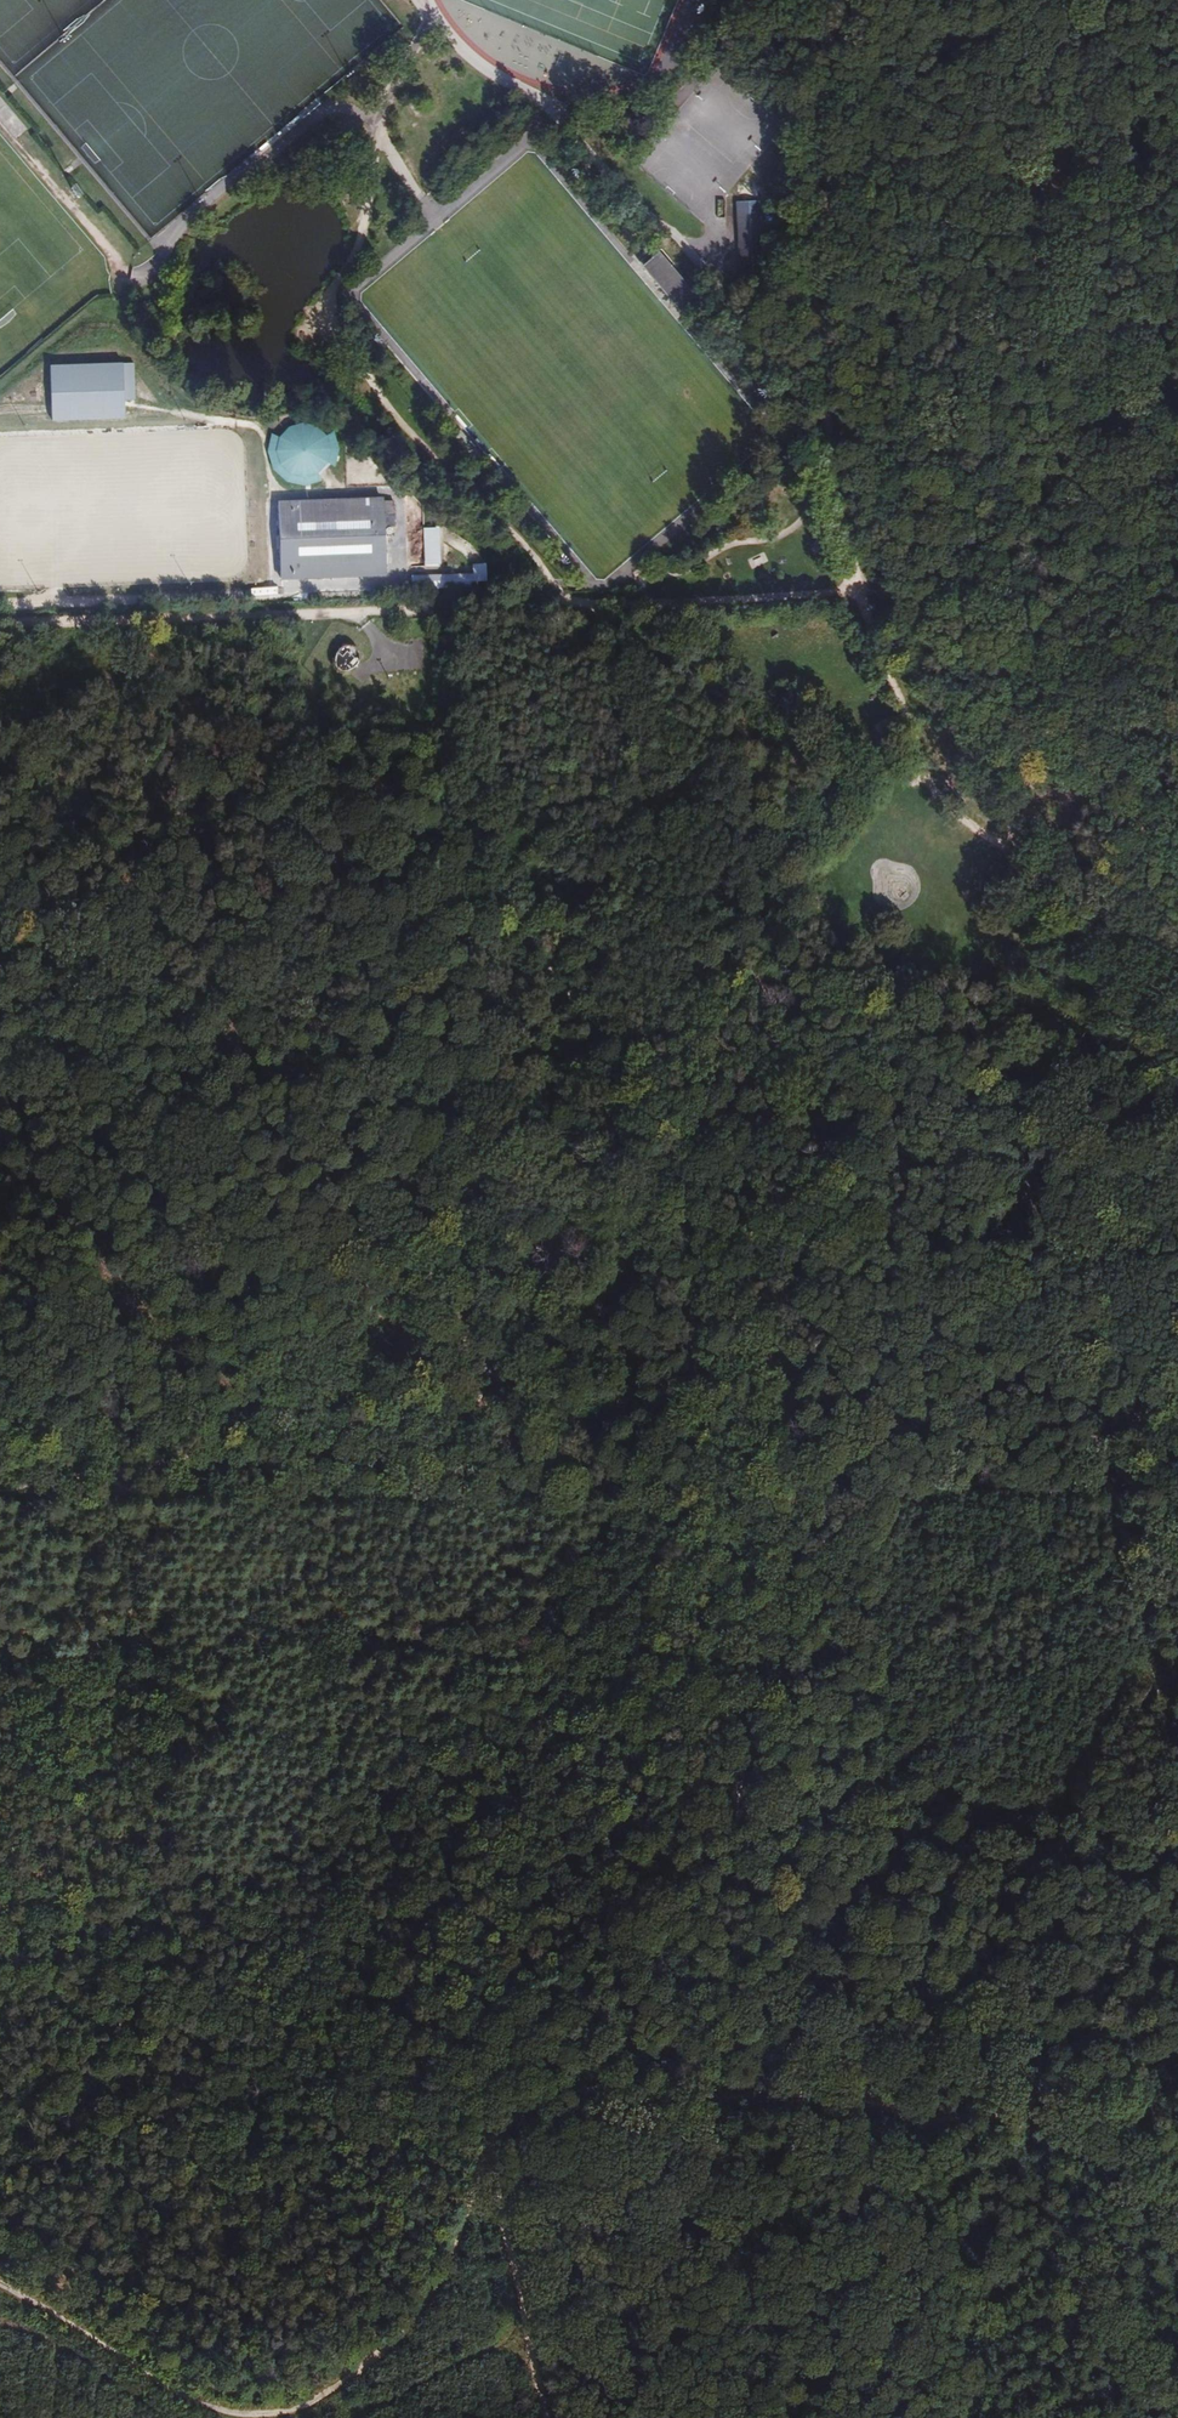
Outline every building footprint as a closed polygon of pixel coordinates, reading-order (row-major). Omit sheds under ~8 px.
[(766,286),(766,277),(763,206),(739,207),(742,278),(742,286),(766,286)] [(705,303),(685,280),(661,251),(651,260),(647,255),(639,262),(655,281),(686,318),(705,303)] [(331,465),(335,466),(338,445),(331,443),(327,430),(293,425),(283,427),(281,436),(269,434),(267,449),(275,480),(305,485),(320,481),(317,469),(331,465)] [(379,526),(378,501),(287,503),(287,498),(273,498),(275,573),(380,571),(379,526)] [(398,509),(378,501),(379,526),(399,534),(398,509)] [(439,565),(439,527),(422,527),(423,565),(439,565)] [(479,580),(466,580),(466,590),(489,590),(488,566),(478,566),(479,580)] [(466,580),(412,582),(412,592),(466,590),(466,580)] [(337,672),(340,675),(344,676),(348,676),(352,675),(356,673),(358,669),(359,665),(359,661),(357,657),(355,654),(351,652),(347,651),(343,652),(339,654),(336,657),(335,660),(334,664),(335,668),(337,672)]
